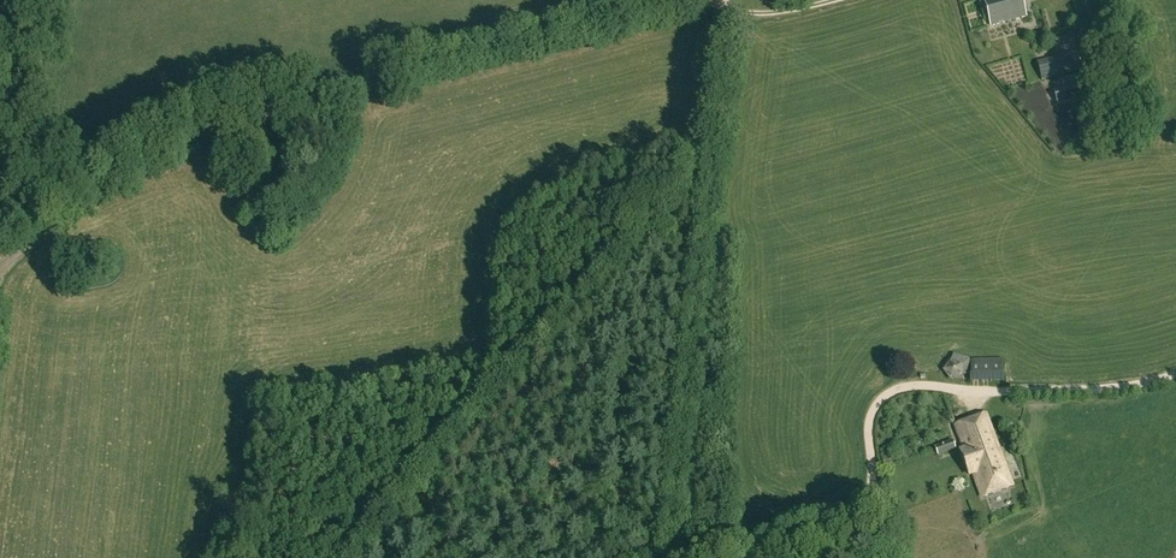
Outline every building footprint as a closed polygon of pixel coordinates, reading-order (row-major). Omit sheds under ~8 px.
[(991,26),(1000,23),(1000,21),(1002,20),(1003,23),(1026,16),(1023,6),(1019,7),(1017,0),(984,0),(991,26)] [(1044,26),(1035,29),(1036,36),(1046,34),(1044,26)] [(1077,51),(1066,54),(1070,69),(1081,66),(1077,51)] [(1068,105),(1060,92),(1033,112),(1042,124),(1068,105)] [(963,380),(972,377),(972,381),(1003,382),(1004,359),(971,359),(954,354),(952,361),(945,370),(952,380),(962,375),(963,380)] [(986,414),(956,426),(965,449),(963,450),(972,474),(977,472),(985,496),(1013,486),(986,414)] [(956,449),(953,441),(936,447),(939,455),(956,449)]
